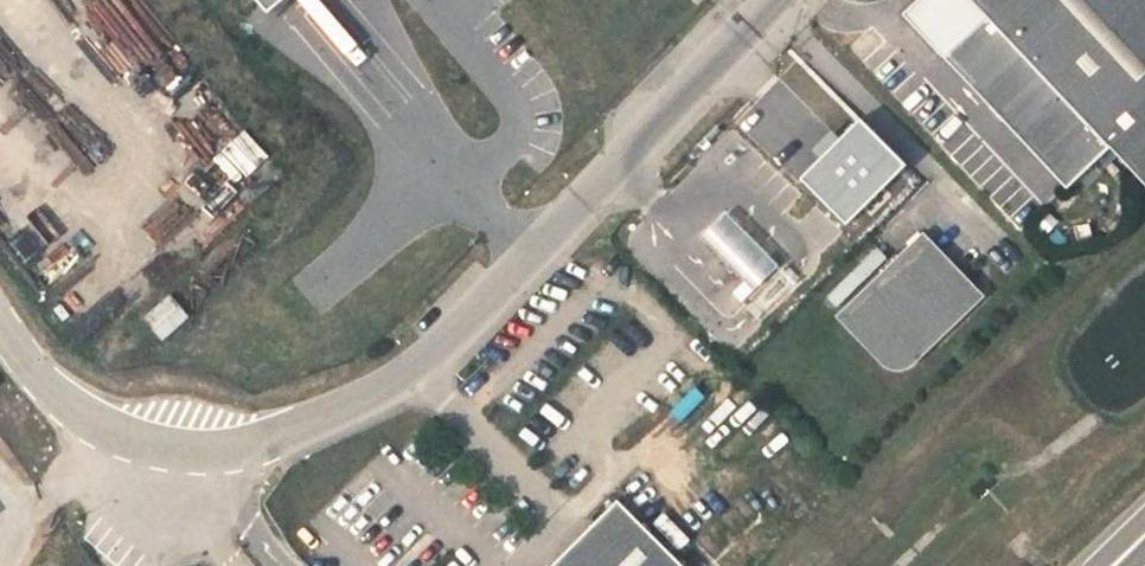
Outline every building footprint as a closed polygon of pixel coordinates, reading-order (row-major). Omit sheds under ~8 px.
[(257,0),(269,14),(284,0),(257,0)] [(989,17),(945,58),(1067,188),(1110,148),(1144,184),(1144,0),(973,0),(989,17)] [(908,166),(862,119),(801,179),(848,226),(908,166)] [(727,213),(702,238),(753,290),(779,265),(727,213)] [(924,239),(844,315),(880,353),(881,355),(883,359),(886,362),(890,365),(894,366),(898,367),(902,366),(907,364),(911,362),(914,359),(916,356),(917,354),(918,350),(918,346),(918,343),(916,339),(915,337),(914,335),(939,311),(951,324),(979,297),(924,239)] [(916,356),(914,359),(951,324),(939,311),(914,335),(915,337),(916,339),(918,343),(918,346),(918,350),(917,354),(916,356)] [(550,565),(686,565),(616,498),(581,534),(550,565)]
